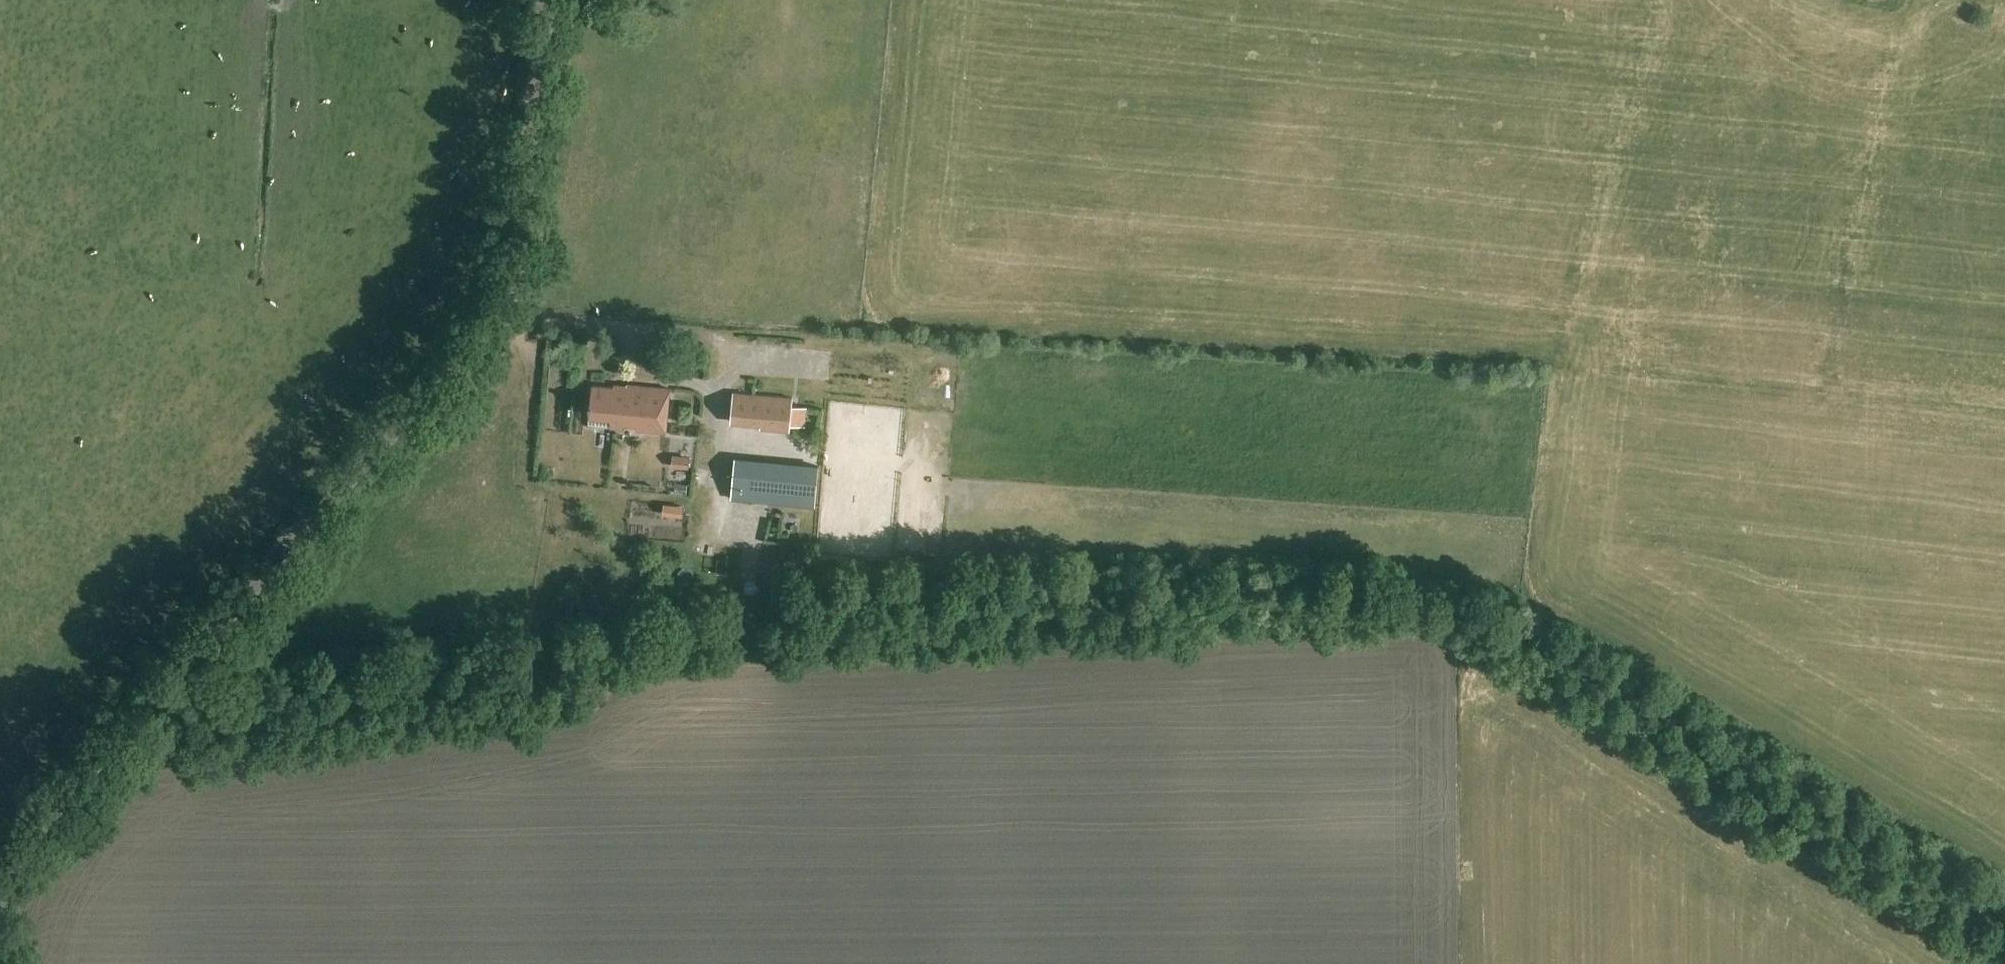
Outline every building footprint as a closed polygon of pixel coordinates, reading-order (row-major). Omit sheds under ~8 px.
[(610,427),(624,429),(625,423),(637,424),(636,430),(666,433),(670,389),(626,385),(626,386),(614,385),(613,387),(591,385),(589,415),(611,417),(610,427)] [(760,429),(789,431),(792,398),(733,393),(730,419),(760,421),(760,429)] [(815,507),(819,465),(736,456),(731,498),(815,507)] [(791,563),(777,567),(781,578),(794,573),(791,563)] [(709,614),(713,631),(723,628),(719,611),(709,614)]
